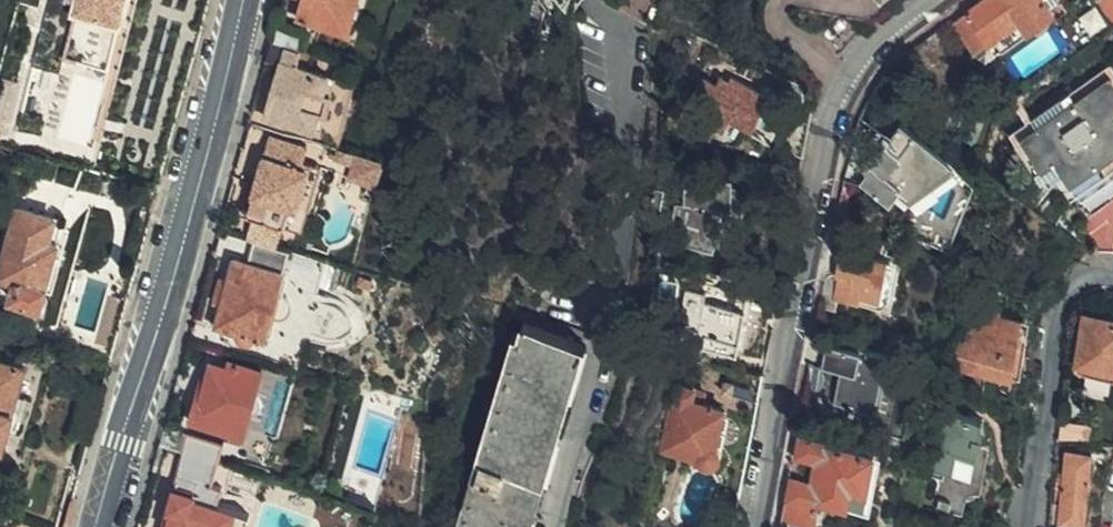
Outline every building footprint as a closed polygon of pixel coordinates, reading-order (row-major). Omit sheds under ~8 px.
[(64,55),(106,66),(123,0),(78,0),(64,55)] [(296,14),(346,29),(354,0),(299,0),(296,14)] [(568,13),(577,0),(557,0),(568,13)] [(613,11),(619,0),(592,0),(613,11)] [(953,21),(973,48),(989,39),(1021,18),(1028,29),(1052,13),(1049,7),(1044,0),(981,0),(953,21)] [(1112,21),(1112,0),(1108,0),(1100,8),(1112,21)] [(1021,18),(989,39),(995,51),(1028,29),(1021,18)] [(277,23),(272,42),(299,49),(304,31),(277,23)] [(272,42),(267,58),(282,63),(267,117),(310,129),(316,109),(324,111),(330,92),(322,90),(327,74),(295,65),(299,49),(272,42)] [(1112,189),(1112,64),(1108,68),(1102,57),(1081,71),(1088,81),(1018,133),(1036,161),(1026,175),(1031,179),(1041,182),(1050,176),(1045,169),(1059,158),(1091,205),(1112,189)] [(727,85),(732,75),(724,71),(718,81),(727,85)] [(335,76),(327,74),(322,90),(330,92),(335,76)] [(756,126),(758,121),(772,91),(733,74),(732,75),(727,85),(718,81),(706,75),(686,114),(726,132),(734,116),(755,125),(756,126)] [(9,85),(0,83),(0,117),(9,85)] [(786,84),(777,96),(791,103),(799,92),(786,84)] [(316,109),(310,129),(318,131),(324,111),(316,109)] [(777,133),(758,121),(756,126),(755,125),(752,131),(772,142),(777,133)] [(911,194),(936,156),(940,151),(898,124),(878,154),(864,175),(859,182),(889,202),(893,198),(900,187),(911,194)] [(288,209),(294,210),(307,165),(299,164),(303,149),(268,139),(264,154),(262,152),(244,219),(282,229),(288,209)] [(864,175),(878,154),(858,166),(864,175)] [(957,170),(936,156),(911,194),(900,187),(893,198),(907,207),(948,181),(957,170)] [(307,165),(294,210),(305,213),(319,167),(307,165)] [(379,181),(379,166),(351,167),(352,183),(379,181)] [(736,205),(740,180),(719,178),(719,182),(693,180),(690,202),(682,201),(679,226),(669,225),(674,245),(719,252),(723,227),(734,229),(736,205)] [(921,213),(948,181),(907,207),(915,213),(921,213)] [(1080,231),(1096,253),(1109,246),(1112,252),(1112,206),(1080,231)] [(63,244),(52,241),(57,218),(18,207),(0,264),(0,283),(12,286),(8,301),(43,311),(63,244)] [(292,251),(254,240),(248,262),(234,258),(228,279),(221,304),(216,324),(235,330),(238,340),(244,342),(253,341),(260,336),(267,338),(292,251)] [(1100,258),(1112,257),(1112,252),(1109,246),(1096,253),(1100,258)] [(866,264),(831,256),(828,276),(839,279),(835,302),(877,311),(887,263),(866,259),(866,264)] [(333,288),(340,264),(328,261),(321,286),(333,288)] [(372,274),(360,270),(357,280),(370,284),(372,274)] [(221,304),(228,279),(219,277),(213,302),(221,304)] [(746,313),(749,291),(708,286),(707,292),(690,290),(685,334),(705,337),(709,349),(743,354),(746,328),(765,330),(767,315),(746,313)] [(88,312),(102,316),(109,295),(94,292),(88,312)] [(109,295),(102,316),(122,321),(127,300),(109,295)] [(338,302),(323,298),(316,330),(328,333),(344,332),(354,329),(356,322),(353,316),(344,305),(338,302)] [(950,372),(1009,382),(1017,324),(994,320),(994,316),(969,312),(966,333),(964,349),(954,347),(950,372)] [(1081,320),(1075,368),(1078,368),(1112,373),(1112,325),(1081,320)] [(576,344),(523,329),(466,526),(521,526),(576,344)] [(964,349),(966,333),(957,332),(954,347),(964,349)] [(585,347),(576,344),(521,526),(533,526),(545,488),(585,347)] [(887,357),(816,345),(812,365),(838,371),(833,405),(875,414),(887,357)] [(245,436),(264,369),(231,359),(228,368),(212,365),(203,396),(199,395),(192,422),(245,436)] [(0,360),(0,448),(10,450),(30,367),(0,360)] [(1078,368),(1078,379),(1112,383),(1112,373),(1078,368)] [(758,400),(762,377),(729,371),(725,394),(758,400)] [(706,469),(708,472),(711,476),(719,479),(727,476),(732,469),(733,461),(728,454),(722,451),(727,412),(695,406),(696,395),(676,392),(666,455),(706,462),(706,469)] [(943,414),(932,473),(945,475),(940,514),(1001,526),(1007,494),(972,489),(983,420),(943,414)] [(187,436),(181,459),(218,468),(225,445),(187,436)] [(783,524),(796,526),(817,526),(820,508),(848,513),(849,508),(851,493),(867,495),(874,457),(832,449),(832,445),(799,439),(783,524)] [(1090,459),(1063,456),(1062,478),(1055,478),(1053,504),(1059,504),(1057,526),(1083,526),(1090,459)] [(181,459),(163,526),(244,526),(246,520),(212,510),(217,492),(221,493),(227,470),(218,468),(181,459)] [(865,510),(867,495),(851,493),(849,508),(865,510)]
